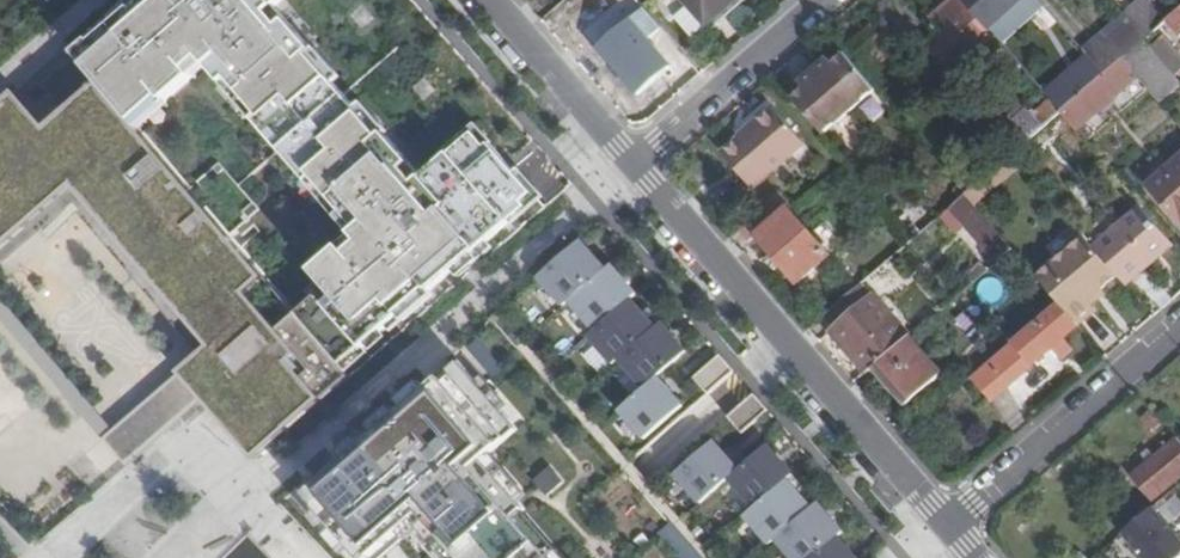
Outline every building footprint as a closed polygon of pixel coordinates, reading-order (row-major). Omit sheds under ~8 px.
[(538,199),(490,144),(486,148),(474,134),(417,184),(411,190),(399,176),(405,170),(379,141),(379,140),(374,144),(349,115),(327,90),(302,61),(306,57),(306,56),(280,26),(273,32),(262,19),(268,13),(283,0),(144,0),(93,43),(92,44),(97,49),(81,63),(126,115),(157,88),(161,93),(162,92),(189,69),(183,62),(197,51),(203,58),(303,174),(303,175),(309,170),(340,207),(334,211),(335,212),(350,229),(356,236),(343,247),(337,241),(309,265),(322,281),(290,307),(341,366),(362,348),(364,350),(365,349),(451,275),(538,199)] [(676,16),(663,0),(656,0),(672,19),(676,16)] [(676,16),(687,7),(705,27),(729,6),(737,0),(663,0),(676,16)] [(939,36),(971,10),(962,0),(958,0),(930,25),(939,36)] [(971,10),(990,31),(1025,0),(962,0),(971,10)] [(1166,19),(1150,2),(1148,34),(1166,19)] [(659,27),(642,6),(596,45),(614,67),(635,92),(668,64),(646,38),(659,27)] [(694,36),(705,27),(687,7),(676,16),(694,36)] [(950,74),(995,37),(990,31),(971,10),(939,36),(932,42),(927,47),(950,74)] [(1127,10),(1082,49),(1089,57),(1103,72),(1122,57),(1130,49),(1148,34),(1127,10)] [(280,26),(268,13),(262,19),(273,32),(280,26)] [(690,39),(694,36),(676,16),(672,19),(690,39)] [(92,44),(93,43),(91,41),(75,55),(81,63),(97,49),(92,44)] [(1169,95),(1130,49),(1122,57),(1132,69),(1161,102),(1169,95)] [(189,69),(203,58),(197,51),(183,62),(189,69)] [(308,54),(306,56),(306,57),(302,61),(327,90),(334,84),(308,54)] [(803,91),(792,100),(828,141),(879,97),(869,86),(854,68),(844,56),(843,56),(833,65),(828,60),(817,70),(799,86),(803,91)] [(1089,57),(1047,96),(1052,102),(1059,110),(1078,94),(1103,72),(1089,57)] [(1109,90),(1132,69),(1122,57),(1103,72),(1078,94),(1059,110),(1077,131),(1115,97),(1109,90)] [(42,88),(64,114),(47,129),(16,93),(0,107),(0,253),(72,189),(208,347),(199,356),(120,425),(121,427),(115,432),(137,457),(146,450),(179,421),(181,418),(187,425),(191,421),(195,418),(201,412),(195,406),(202,400),(255,461),(262,455),(351,378),(347,373),(341,366),(290,307),(132,122),(126,115),(81,63),(77,58),(42,88)] [(895,90),(882,75),(877,79),(869,86),(879,97),(882,101),(895,90)] [(164,95),(162,92),(161,93),(157,88),(126,115),(132,122),(164,95)] [(1026,114),(999,138),(1011,152),(1012,152),(1039,128),(1059,110),(1052,102),(1047,96),(1026,114)] [(356,109),(349,115),(374,144),(379,140),(379,141),(382,139),(356,109)] [(723,158),(753,192),(805,146),(773,110),(761,120),(752,128),(755,130),(723,158)] [(1143,178),(1176,217),(1179,213),(1179,146),(1143,178)] [(960,185),(966,192),(998,163),(992,157),(960,185)] [(303,175),(303,174),(301,176),(333,213),(335,212),(334,211),(340,207),(309,170),(303,175)] [(417,184),(405,170),(399,176),(411,190),(417,184)] [(70,206),(199,356),(208,347),(72,189),(0,253),(0,269),(70,206)] [(801,213),(783,192),(748,221),(768,245),(789,269),(823,240),(801,213)] [(977,237),(996,260),(1010,248),(965,195),(954,206),(968,220),(980,235),(977,237)] [(1152,262),(1173,244),(1141,206),(1093,247),(1116,275),(1125,285),(1152,262)] [(356,236),(350,229),(337,241),(343,247),(356,236)] [(1083,236),(1036,277),(1057,303),(1077,325),(1088,315),(1094,310),(1090,305),(1086,301),(1099,290),(1116,275),(1093,247),(1083,236)] [(569,302),(606,270),(592,255),(581,241),(539,278),(564,306),(569,302)] [(977,267),(982,272),(991,264),(986,258),(977,267)] [(623,280),(611,265),(606,270),(569,302),(594,331),(630,299),(636,294),(623,280)] [(1021,286),(1044,314),(1057,303),(1036,277),(1034,275),(1021,286)] [(896,323),(862,282),(858,285),(834,306),(844,318),(831,330),(832,331),(820,341),(833,357),(854,381),(872,366),(898,344),(887,331),(896,323)] [(1099,290),(1086,301),(1090,305),(1103,294),(1099,290)] [(642,313),(630,299),(594,331),(588,336),(613,365),(619,360),(656,328),(642,313)] [(103,441),(113,432),(0,300),(0,321),(103,441)] [(1077,325),(1057,303),(1044,314),(969,378),(988,401),(1017,376),(1051,347),(1061,358),(1071,350),(1061,338),(1077,325)] [(937,324),(930,316),(921,324),(912,331),(898,344),(872,366),(890,387),(905,405),(940,374),(914,344),(937,324)] [(906,323),(912,331),(921,324),(913,317),(906,323)] [(656,328),(619,360),(644,389),(658,377),(687,352),(674,337),(661,323),(656,328)] [(369,354),(365,349),(364,350),(362,348),(341,366),(347,373),(369,354)] [(735,371),(721,355),(694,378),(709,394),(735,371)] [(304,496),(359,557),(381,557),(412,533),(434,557),(548,557),(515,519),(523,512),(525,511),(482,462),(517,431),(459,363),(390,423),(304,496)] [(658,377),(644,389),(619,411),(645,439),(683,406),(668,388),(658,377)] [(742,433),(769,410),(755,394),(728,417),(742,433)] [(1179,478),(1179,443),(1175,437),(1157,453),(1151,445),(1145,451),(1151,458),(1144,464),(1132,475),(1154,500),(1179,478)] [(729,479),(739,470),(726,456),(714,441),(675,475),(700,504),(729,479)] [(729,479),(755,508),(787,480),(793,474),(780,460),(768,445),(739,470),(729,479)] [(563,484),(550,469),(534,483),(547,497),(563,484)] [(745,516),(770,545),(776,540),(812,508),(800,495),(787,480),(755,508),(745,516)] [(792,557),(814,557),(838,537),(843,532),(830,517),(818,503),(812,508),(776,540),(792,557)] [(1121,533),(1138,553),(1143,557),(1176,557),(1179,555),(1179,538),(1153,507),(1121,533)] [(523,512),(515,519),(548,557),(562,557),(523,512)] [(658,536),(677,557),(701,557),(671,525),(658,536)] [(851,552),(838,537),(814,557),(857,557),(851,552)]
